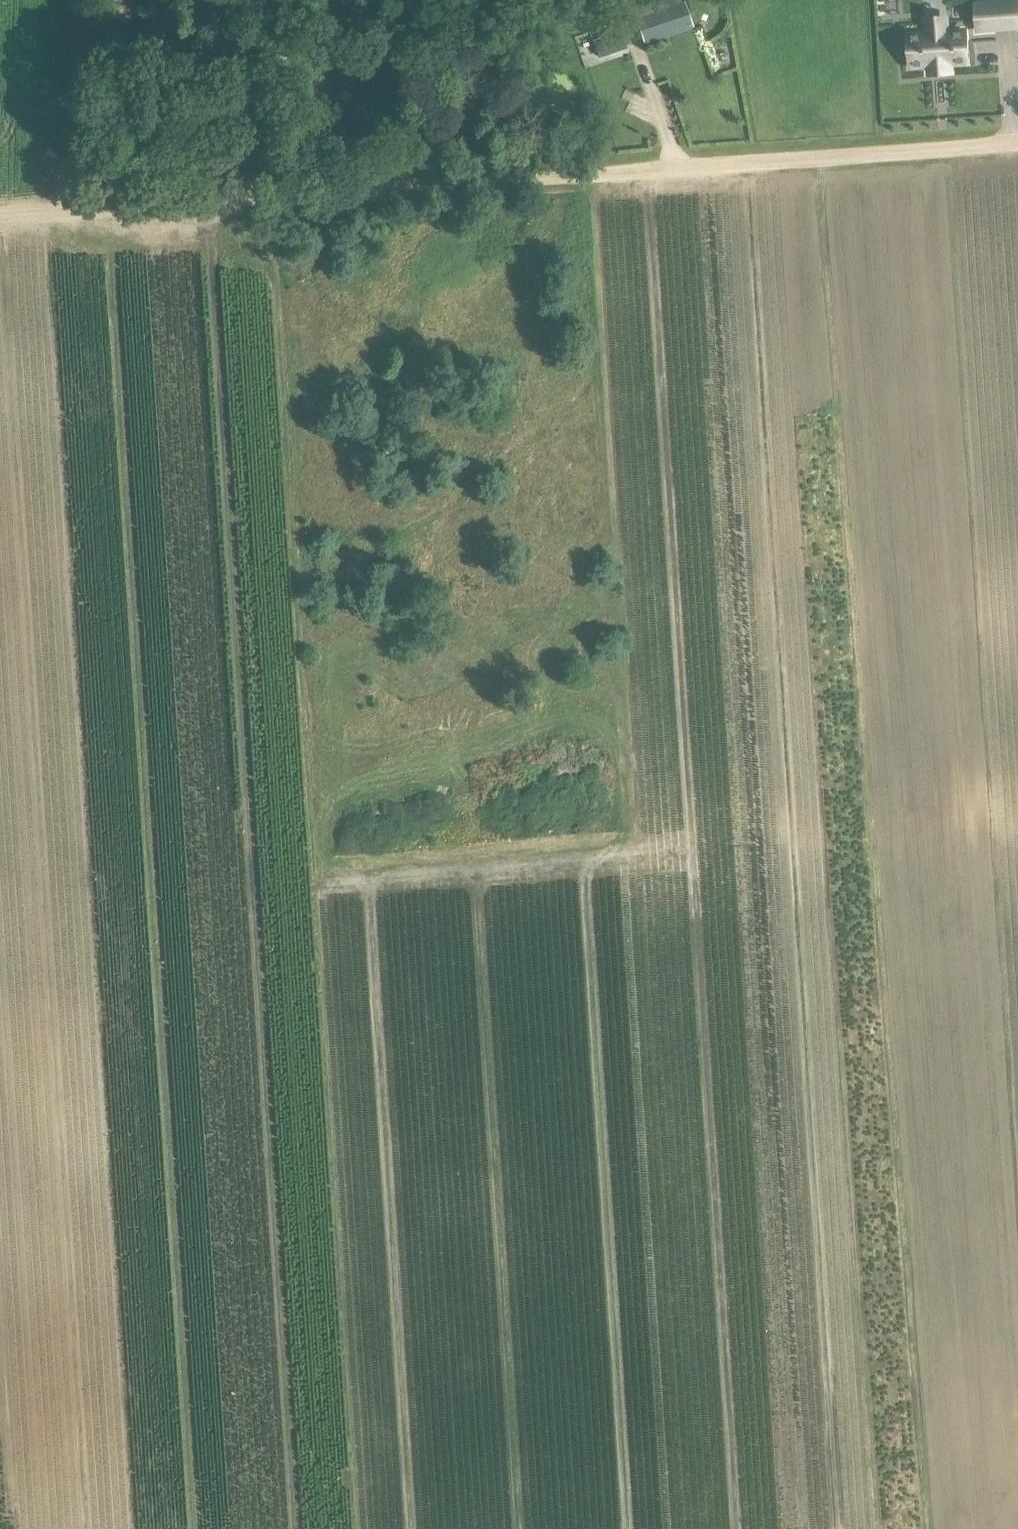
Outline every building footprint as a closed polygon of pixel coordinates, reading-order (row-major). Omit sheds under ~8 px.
[(976,4),(978,31),(1017,28),(1017,1),(976,4)] [(670,8),(638,18),(646,41),(691,26),(685,7),(671,12),(670,8)] [(929,33),(909,35),(911,67),(932,65),(932,69),(948,68),(947,64),(967,63),(965,31),(945,32),(945,28),(929,30),(929,33)] [(621,31),(592,41),(599,58),(627,48),(621,31)]
